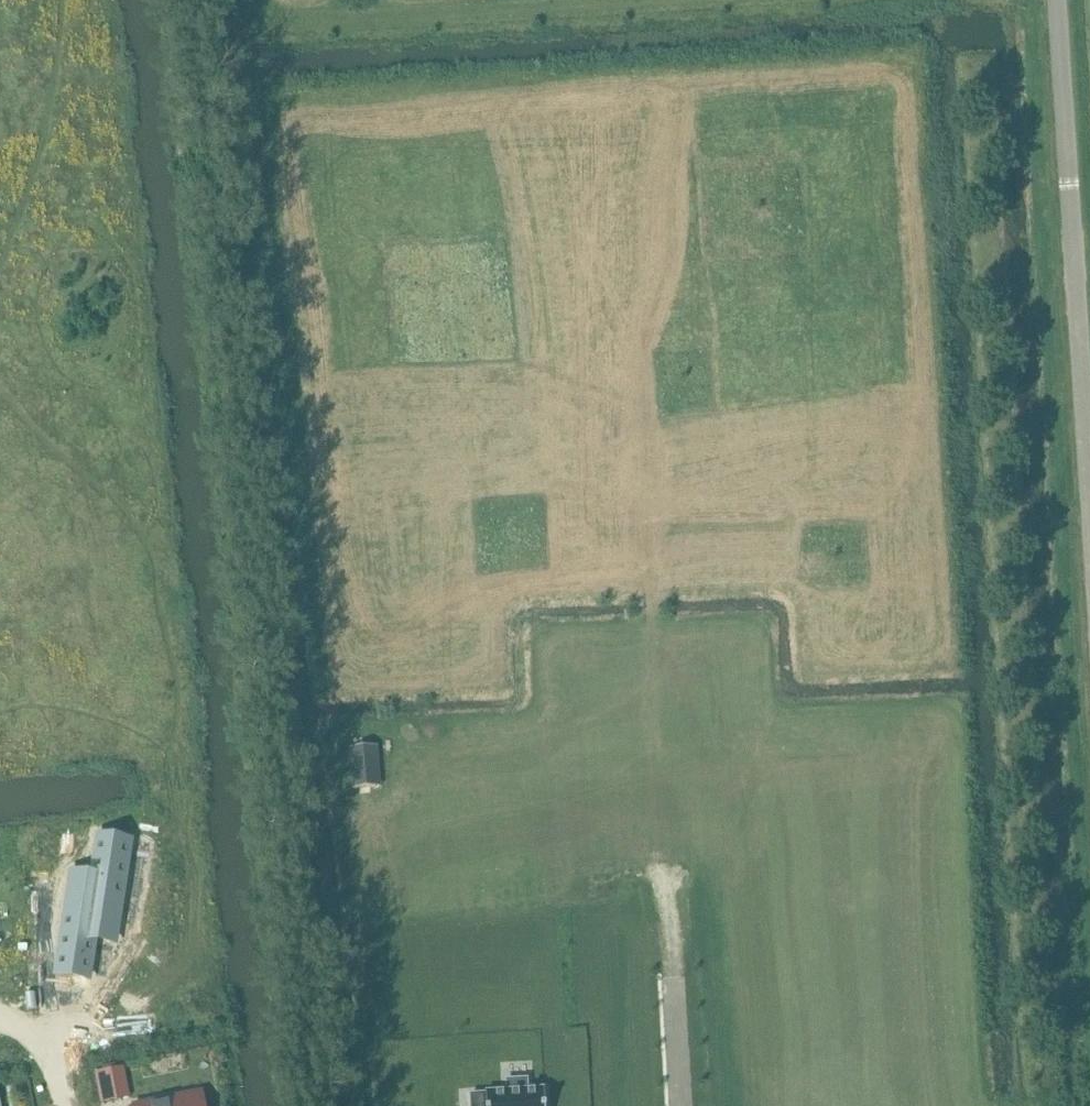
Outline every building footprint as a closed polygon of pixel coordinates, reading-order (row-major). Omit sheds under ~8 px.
[(377,748),(349,750),(352,790),(353,792),(359,792),(370,791),(381,790),(380,788),(377,748)] [(69,892),(57,974),(88,979),(97,921),(117,924),(129,843),(99,838),(90,896),(69,892)] [(117,1070),(94,1074),(100,1105),(122,1101),(117,1070)] [(471,1096),(471,1105),(545,1105),(544,1090),(527,1091),(526,1080),(506,1081),(507,1092),(485,1093),(485,1095),(471,1096)] [(131,1105),(132,1105),(205,1105),(202,1091),(131,1105)]
